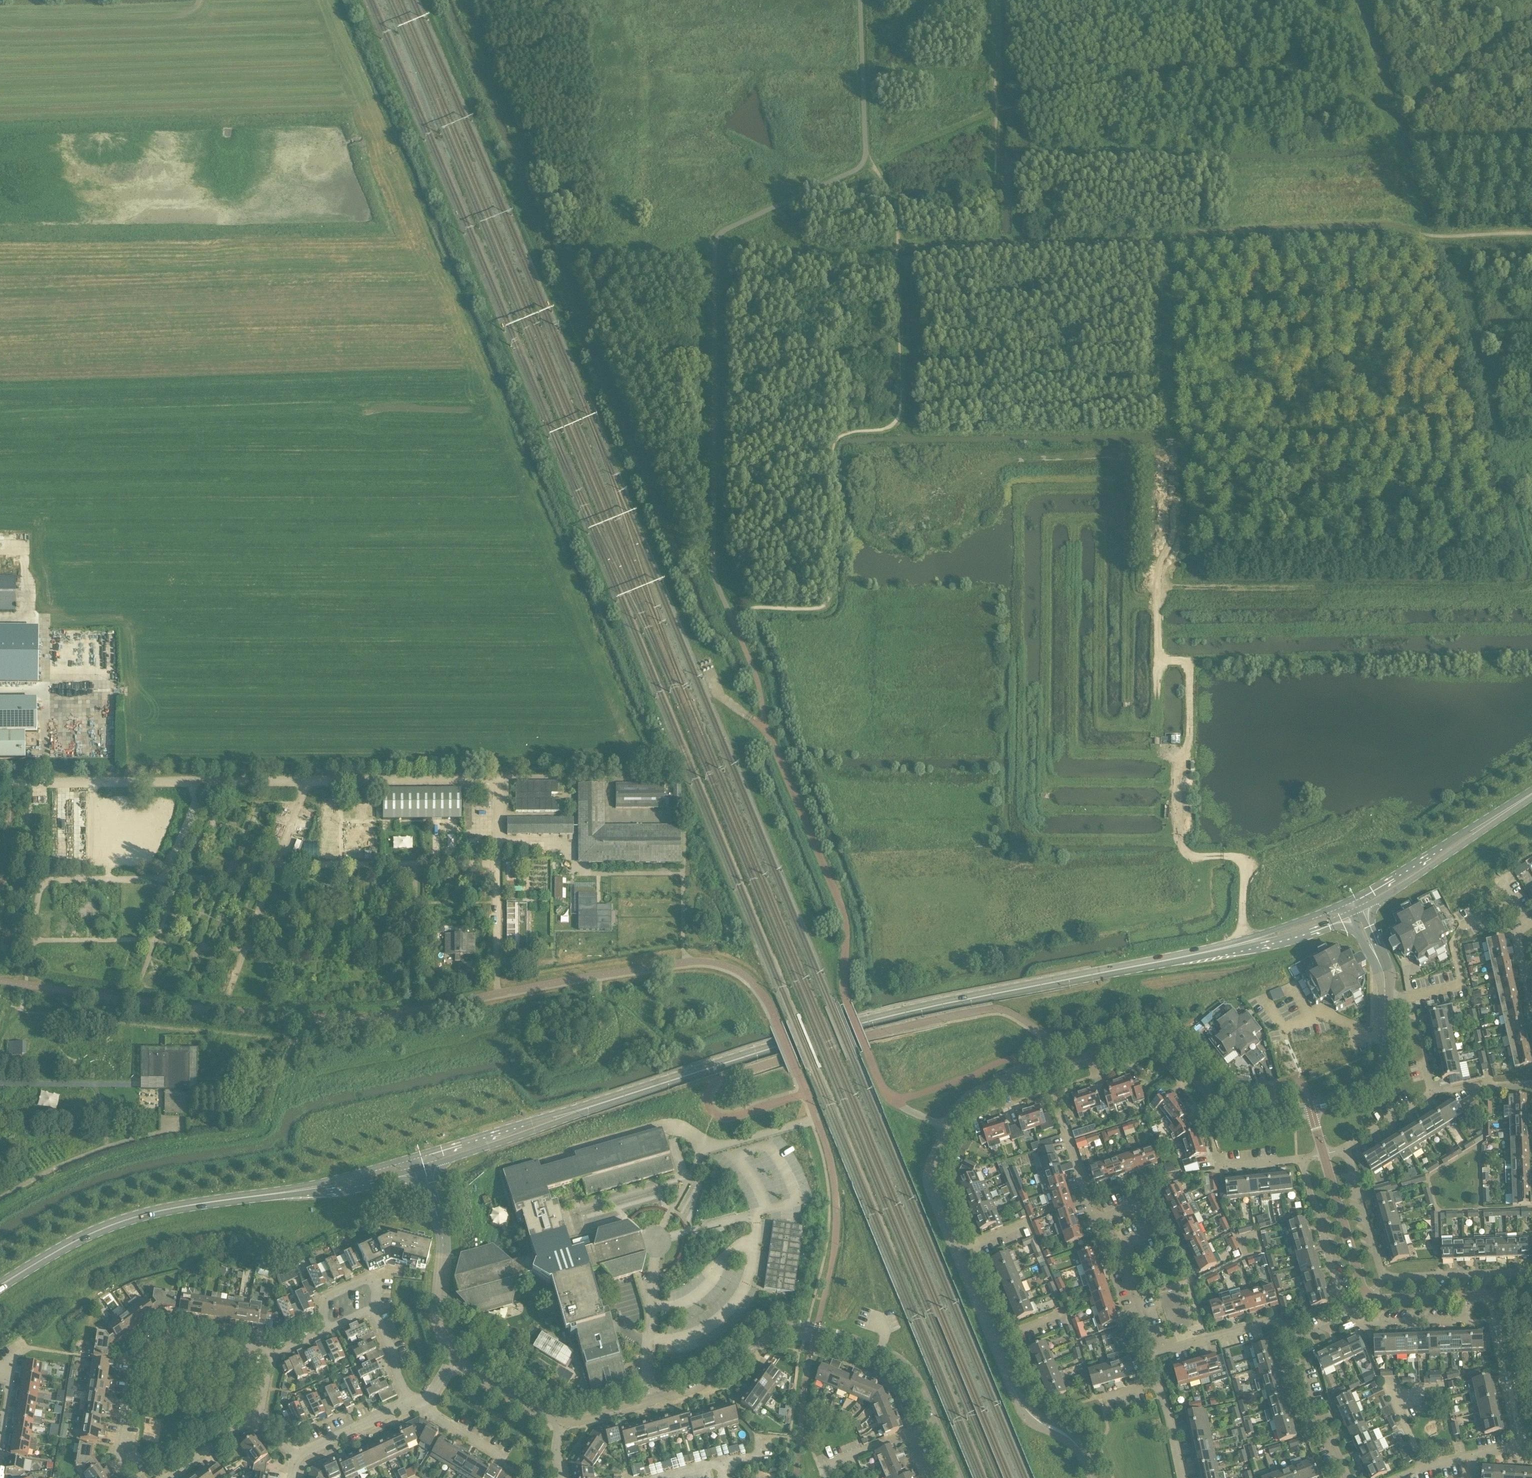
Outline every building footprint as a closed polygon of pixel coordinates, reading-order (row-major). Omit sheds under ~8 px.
[(16,577),(0,577),(0,611),(16,611),(16,577)] [(38,685),(39,628),(0,628),(0,684),(38,685)] [(26,759),(25,734),(37,733),(37,700),(0,700),(0,759),(26,759)] [(1180,736),(1160,736),(1160,745),(1180,745),(1180,736)] [(516,812),(557,812),(557,800),(551,800),(551,794),(557,794),(557,782),(516,782),(516,812)] [(578,785),(578,863),(681,863),(681,826),(604,826),(604,784),(578,785)] [(616,808),(664,808),(664,784),(615,784),(616,808)] [(461,789),(383,790),(383,820),(461,819),(461,789)] [(573,835),(573,819),(507,819),(507,835),(573,835)] [(413,848),(414,837),(394,836),(394,848),(413,848)] [(125,865),(125,856),(112,855),(112,864),(125,865)] [(1530,870),(1525,863),(1520,866),(1525,873),(1530,870)] [(555,877),(555,897),(564,897),(563,877),(555,877)] [(1453,932),(1443,915),(1439,906),(1432,893),(1417,900),(1420,904),(1412,909),(1410,904),(1401,909),(1403,913),(1394,918),(1398,924),(1396,928),(1390,932),(1395,941),(1390,943),(1390,945),(1393,952),(1399,949),(1404,958),(1410,955),(1412,955),(1415,956),(1420,966),(1447,952),(1441,942),(1442,938),(1453,932)] [(578,894),(578,930),(611,930),(611,906),(599,906),(596,906),(596,894),(578,894)] [(473,954),(473,936),(465,936),(465,934),(455,934),(455,936),(447,936),(447,954),(455,954),(455,962),(460,962),(460,954),(473,954)] [(1489,952),(1508,948),(1506,940),(1505,940),(1504,937),(1486,941),(1489,952)] [(1303,961),(1296,965),(1300,972),(1303,979),(1304,981),(1308,987),(1317,1005),(1321,1003),(1327,999),(1331,1000),(1335,1007),(1337,1011),(1363,997),(1358,986),(1359,982),(1365,979),(1360,970),(1366,967),(1363,960),(1360,959),(1356,961),(1351,952),(1345,956),(1341,954),(1338,948),(1329,953),(1326,949),(1318,953),(1320,958),(1312,962),(1310,958),(1303,961)] [(1508,948),(1489,952),(1491,962),(1509,958),(1508,956),(1509,955),(1508,948)] [(1509,961),(1509,958),(1491,962),(1493,973),(1512,969),(1511,961),(1509,961)] [(1514,976),(1512,969),(1493,973),(1496,984),(1514,980),(1513,977),(1514,976)] [(1514,980),(1496,984),(1498,994),(1517,990),(1515,982),(1514,982),(1514,980)] [(1273,1001),(1284,997),(1281,987),(1270,992),(1273,1001)] [(1517,990),(1498,994),(1501,1005),(1518,1001),(1518,998),(1519,998),(1517,990)] [(1480,991),(1471,993),(1472,1000),(1473,1000),(1481,998),(1482,998),(1480,991)] [(1519,1004),(1518,1001),(1501,1005),(1503,1015),(1522,1011),(1520,1003),(1519,1004)] [(1428,1015),(1431,1026),(1450,1022),(1456,1020),(1452,1004),(1430,1009),(1431,1014),(1428,1015)] [(1220,1034),(1211,1041),(1217,1049),(1215,1051),(1222,1060),(1223,1059),(1228,1065),(1240,1055),(1242,1057),(1245,1054),(1255,1066),(1265,1058),(1256,1046),(1259,1044),(1255,1038),(1255,1034),(1261,1030),(1247,1013),(1242,1017),(1238,1016),(1230,1007),(1227,1010),(1223,1005),(1215,1011),(1213,1013),(1217,1018),(1213,1020),(1221,1030),(1220,1034)] [(1522,1011),(1503,1015),(1505,1026),(1523,1022),(1522,1019),(1524,1019),(1522,1011)] [(1450,1022),(1431,1026),(1433,1036),(1453,1032),(1450,1022)] [(1523,1022),(1505,1026),(1508,1037),(1527,1032),(1525,1025),(1524,1025),(1523,1022)] [(1455,1043),(1453,1032),(1433,1036),(1436,1047),(1455,1043)] [(1527,1032),(1508,1037),(1510,1047),(1528,1043),(1527,1040),(1528,1040),(1527,1032)] [(23,1055),(22,1042),(14,1042),(14,1054),(23,1055)] [(1457,1053),(1455,1043),(1436,1047),(1438,1057),(1457,1053)] [(1528,1043),(1510,1047),(1513,1058),(1531,1054),(1530,1046),(1529,1046),(1528,1043)] [(1457,1053),(1438,1057),(1440,1068),(1460,1064),(1457,1053)] [(181,1079),(189,1079),(190,1055),(149,1054),(149,1079),(165,1079),(164,1115),(189,1115),(189,1091),(181,1091),(181,1079)] [(1531,1054),(1513,1058),(1515,1069),(1531,1065),(1531,1062),(1531,1061),(1531,1056),(1531,1054)] [(1460,1064),(1440,1068),(1443,1079),(1449,1078),(1450,1084),(1463,1081),(1460,1064)] [(1138,1080),(1132,1082),(1130,1076),(1119,1080),(1125,1098),(1131,1096),(1134,1104),(1145,1100),(1138,1080)] [(1126,1102),(1125,1098),(1119,1080),(1107,1083),(1111,1094),(1105,1096),(1109,1109),(1110,1111),(1116,1109),(1115,1106),(1126,1102)] [(1109,1109),(1105,1096),(1099,1098),(1095,1087),(1084,1091),(1090,1109),(1097,1107),(1098,1113),(1109,1109)] [(41,1091),(39,1106),(58,1108),(60,1094),(41,1091)] [(1090,1109),(1084,1091),(1072,1095),(1080,1119),(1084,1117),(1083,1112),(1090,1109)] [(1165,1094),(1162,1096),(1149,1106),(1153,1111),(1160,1106),(1167,1116),(1183,1104),(1175,1094),(1168,1099),(1165,1094)] [(1509,1108),(1528,1107),(1528,1099),(1527,1099),(1527,1096),(1509,1097),(1509,1108)] [(1470,1097),(1464,1101),(1458,1105),(1455,1099),(1445,1105),(1456,1122),(1465,1116),(1467,1120),(1480,1112),(1470,1097)] [(1190,1113),(1183,1104),(1167,1116),(1174,1125),(1170,1128),(1171,1130),(1174,1133),(1174,1134),(1188,1124),(1184,1118),(1190,1113)] [(1028,1109),(1034,1128),(1041,1126),(1043,1132),(1054,1128),(1049,1113),(1043,1115),(1040,1105),(1028,1109)] [(1456,1122),(1445,1105),(1436,1111),(1446,1127),(1456,1122)] [(1528,1107),(1509,1108),(1504,1108),(1505,1119),(1510,1119),(1528,1118),(1528,1115),(1529,1115),(1528,1107)] [(1020,1124),(1014,1126),(1019,1139),(1025,1137),(1023,1131),(1034,1128),(1028,1109),(1017,1113),(1020,1124)] [(1436,1111),(1427,1116),(1437,1133),(1446,1127),(1436,1111)] [(1427,1116),(1418,1122),(1428,1139),(1437,1133),(1427,1116)] [(1005,1117),(993,1120),(999,1139),(1011,1135),(1012,1141),(1019,1139),(1014,1126),(1008,1128),(1005,1117)] [(1528,1118),(1510,1119),(1510,1129),(1529,1129),(1529,1121),(1528,1121),(1528,1118)] [(999,1139),(993,1120),(982,1124),(985,1135),(979,1137),(982,1145),(988,1143),(990,1149),(1001,1145),(999,1139)] [(1418,1122),(1408,1128),(1419,1145),(1428,1139),(1418,1122)] [(1174,1134),(1174,1133),(1172,1135),(1173,1140),(1181,1137),(1184,1149),(1203,1142),(1199,1131),(1193,1133),(1191,1128),(1188,1124),(1174,1134)] [(1095,1125),(1083,1128),(1073,1132),(1075,1138),(1097,1131),(1095,1125)] [(1419,1145),(1408,1128),(1399,1133),(1410,1150),(1413,1156),(1422,1150),(1419,1145)] [(1114,1136),(1112,1129),(1102,1133),(1105,1143),(1110,1141),(1109,1138),(1114,1136)] [(1510,1129),(1510,1130),(1504,1130),(1504,1141),(1510,1140),(1528,1140),(1528,1137),(1529,1137),(1529,1129),(1510,1129)] [(476,1251),(460,1255),(454,1280),(459,1295),(477,1313),(510,1303),(516,1279),(533,1274),(548,1285),(554,1283),(571,1341),(576,1339),(593,1397),(628,1387),(607,1313),(601,1315),(589,1273),(600,1270),(612,1281),(642,1273),(646,1256),(640,1235),(627,1223),(597,1231),(594,1247),(571,1254),(556,1203),(550,1205),(546,1191),(582,1181),(586,1196),(673,1171),(662,1130),(574,1155),(576,1160),(540,1170),(538,1162),(515,1168),(503,1172),(518,1224),(524,1222),(534,1257),(512,1263),(493,1246),(476,1251)] [(1399,1133),(1390,1139),(1401,1156),(1404,1161),(1413,1156),(1410,1150),(1399,1133)] [(1077,1146),(1078,1149),(1088,1146),(1085,1137),(1075,1140),(1076,1143),(1077,1146)] [(1041,1149),(1053,1146),(1051,1139),(1039,1143),(1041,1149)] [(1401,1156),(1390,1139),(1381,1145),(1391,1162),(1401,1156)] [(1528,1140),(1510,1140),(1511,1151),(1530,1151),(1530,1143),(1528,1143),(1528,1140)] [(1203,1142),(1184,1149),(1188,1160),(1183,1161),(1185,1168),(1198,1163),(1196,1157),(1207,1154),(1203,1142)] [(1472,1147),(1468,1142),(1463,1145),(1466,1150),(1472,1147)] [(1381,1145),(1372,1151),(1382,1167),(1391,1162),(1381,1145)] [(1053,1146),(1041,1149),(1038,1151),(1041,1161),(1040,1161),(1044,1172),(1060,1167),(1057,1156),(1056,1156),(1053,1146)] [(1142,1151),(1147,1168),(1158,1164),(1156,1160),(1154,1151),(1153,1148),(1142,1151)] [(961,1149),(958,1154),(963,1157),(966,1152),(961,1149)] [(1450,1154),(1453,1159),(1458,1156),(1455,1150),(1450,1154)] [(1147,1168),(1142,1151),(1131,1155),(1137,1171),(1147,1168)] [(1382,1167),(1372,1151),(1362,1157),(1363,1158),(1373,1173),(1382,1167)] [(1530,1151),(1511,1151),(1511,1162),(1529,1161),(1529,1158),(1530,1158),(1530,1151)] [(1453,1159),(1450,1154),(1445,1157),(1448,1162),(1453,1159)] [(1131,1155),(1121,1158),(1126,1174),(1137,1171),(1131,1155)] [(707,1168),(712,1159),(706,1156),(701,1165),(707,1168)] [(1121,1158),(1111,1161),(1116,1178),(1126,1174),(1121,1158)] [(1363,1158),(1358,1162),(1367,1177),(1373,1173),(1363,1158)] [(973,1172),(977,1165),(966,1159),(963,1166),(973,1172)] [(1116,1178),(1111,1161),(1101,1165),(1106,1181),(1116,1178)] [(1529,1161),(1511,1162),(1505,1162),(1506,1173),(1530,1172),(1530,1165),(1529,1165),(1529,1161)] [(1065,1171),(1074,1168),(1072,1162),(1063,1166),(1065,1171)] [(1172,1162),(1164,1165),(1167,1174),(1175,1171),(1172,1162)] [(1431,1165),(1434,1170),(1440,1167),(1436,1162),(1431,1165)] [(1101,1165),(1090,1168),(1086,1169),(1090,1184),(1095,1182),(1095,1185),(1106,1181),(1101,1165)] [(962,1178),(960,1180),(964,1190),(980,1184),(976,1173),(974,1174),(973,1172),(963,1166),(960,1172),(962,1178)] [(1060,1167),(1044,1172),(1038,1174),(1041,1184),(1063,1177),(1060,1167)] [(1010,1177),(1008,1172),(1002,1174),(1004,1180),(1010,1177)] [(1530,1172),(1506,1173),(1506,1184),(1512,1184),(1530,1183),(1529,1180),(1531,1180),(1530,1172)] [(1280,1174),(1282,1194),(1293,1193),(1291,1173),(1280,1174)] [(1280,1174),(1269,1175),(1272,1195),(1282,1194),(1280,1174)] [(1269,1175),(1259,1177),(1261,1196),(1262,1202),(1272,1201),(1272,1195),(1269,1175)] [(1067,1187),(1063,1177),(1041,1184),(1044,1195),(1067,1187)] [(1259,1177),(1248,1178),(1250,1198),(1261,1196),(1259,1177)] [(1248,1178),(1237,1179),(1239,1199),(1250,1198),(1248,1178)] [(1239,1199),(1237,1179),(1226,1180),(1227,1187),(1220,1188),(1222,1201),(1239,1199)] [(985,1181),(980,1183),(980,1184),(964,1190),(968,1200),(984,1193),(989,1191),(985,1181)] [(1392,1191),(1390,1185),(1390,1183),(1374,1188),(1376,1195),(1392,1191)] [(1530,1186),(1530,1183),(1512,1184),(1512,1195),(1531,1194),(1531,1186),(1530,1186)] [(1173,1189),(1162,1194),(1165,1202),(1167,1201),(1169,1203),(1184,1196),(1179,1186),(1173,1189)] [(1067,1187),(1044,1195),(1047,1205),(1054,1203),(1070,1198),(1067,1187)] [(993,1202),(989,1191),(984,1193),(968,1200),(972,1210),(993,1202)] [(1372,1200),(1375,1207),(1377,1207),(1378,1210),(1395,1205),(1402,1203),(1399,1192),(1391,1194),(1372,1200)] [(1171,1214),(1189,1206),(1194,1203),(1190,1193),(1184,1196),(1169,1203),(1170,1206),(1168,1207),(1171,1214)] [(1213,1194),(1208,1197),(1210,1201),(1213,1206),(1218,1204),(1215,1198),(1213,1194)] [(1531,1202),(1531,1194),(1512,1195),(1513,1206),(1530,1205),(1530,1202),(1531,1202)] [(1074,1208),(1070,1198),(1054,1203),(1057,1213),(1074,1208)] [(997,1211),(993,1202),(972,1210),(976,1220),(992,1213),(997,1211)] [(1395,1205),(1378,1210),(1379,1213),(1376,1213),(1378,1221),(1397,1215),(1395,1205)] [(1189,1206),(1171,1214),(1174,1221),(1177,1220),(1178,1223),(1194,1215),(1189,1206)] [(1074,1208),(1057,1213),(1060,1224),(1077,1218),(1074,1208)] [(1522,1216),(1522,1218),(1531,1217),(1531,1209),(1516,1210),(1516,1216),(1522,1216)] [(992,1213),(976,1220),(981,1230),(989,1227),(991,1231),(1003,1226),(997,1211),(992,1213)] [(1194,1215),(1178,1223),(1179,1226),(1177,1227),(1180,1234),(1198,1225),(1194,1215)] [(1397,1215),(1378,1221),(1381,1228),(1383,1227),(1384,1230),(1401,1226),(1397,1215)] [(1058,1236),(1064,1234),(1080,1229),(1077,1218),(1060,1224),(1054,1226),(1058,1236)] [(1291,1235),(1308,1230),(1307,1227),(1309,1226),(1307,1218),(1288,1224),(1291,1235)] [(773,1223),(764,1289),(794,1293),(803,1227),(773,1223)] [(1230,1229),(1227,1223),(1222,1226),(1224,1231),(1230,1229)] [(1203,1235),(1198,1225),(1180,1234),(1184,1241),(1186,1240),(1187,1242),(1203,1235)] [(1401,1226),(1384,1230),(1385,1234),(1382,1234),(1384,1242),(1403,1236),(1401,1226)] [(1084,1239),(1080,1229),(1064,1234),(1067,1245),(1084,1239)] [(1042,1230),(1036,1232),(1037,1235),(1038,1237),(1040,1242),(1045,1241),(1043,1237),(1044,1236),(1044,1235),(1042,1230)] [(1308,1233),(1308,1230),(1291,1235),(1294,1245),(1313,1240),(1311,1232),(1308,1233)] [(362,1245),(358,1247),(363,1257),(362,1257),(364,1261),(365,1261),(370,1271),(373,1269),(373,1270),(377,1268),(383,1265),(387,1264),(395,1266),(396,1263),(400,1264),(400,1263),(407,1265),(406,1265),(411,1267),(411,1266),(417,1267),(417,1268),(421,1269),(421,1268),(425,1269),(428,1259),(429,1255),(431,1244),(428,1243),(428,1242),(424,1241),(423,1242),(417,1240),(417,1239),(413,1238),(413,1239),(407,1237),(403,1236),(396,1235),(396,1234),(392,1233),(392,1234),(389,1233),(385,1234),(381,1236),(376,1239),(375,1238),(371,1240),(372,1241),(366,1243),(362,1245)] [(1528,1239),(1522,1240),(1522,1234),(1517,1234),(1517,1240),(1518,1257),(1529,1257),(1528,1239)] [(1203,1235),(1187,1242),(1189,1245),(1187,1246),(1190,1253),(1208,1245),(1203,1235)] [(1507,1235),(1496,1235),(1496,1241),(1497,1258),(1508,1258),(1507,1240),(1507,1235)] [(1406,1247),(1403,1236),(1384,1242),(1387,1249),(1389,1248),(1390,1251),(1406,1247)] [(1486,1259),(1485,1241),(1485,1237),(1474,1238),(1474,1242),(1475,1259),(1486,1259)] [(1463,1242),(1458,1242),(1458,1238),(1452,1239),(1453,1243),(1453,1260),(1464,1259),(1463,1242)] [(1313,1240),(1294,1245),(1297,1255),(1313,1251),(1313,1248),(1315,1247),(1313,1240)] [(1517,1240),(1507,1240),(1508,1258),(1518,1257),(1517,1240)] [(1046,1241),(1040,1243),(1042,1249),(1048,1247),(1046,1241)] [(1496,1241),(1485,1241),(1486,1259),(1497,1258),(1496,1241)] [(1475,1259),(1474,1242),(1463,1242),(1464,1259),(1475,1259)] [(1239,1248),(1236,1243),(1231,1245),(1234,1251),(1239,1248)] [(1453,1260),(1453,1243),(1442,1243),(1442,1260),(1453,1260)] [(1212,1254),(1208,1245),(1190,1253),(1193,1260),(1195,1259),(1197,1262),(1212,1254)] [(1406,1247),(1390,1251),(1391,1254),(1388,1255),(1391,1263),(1410,1257),(1406,1247)] [(348,1263),(340,1266),(339,1266),(344,1277),(346,1281),(351,1279),(349,1274),(363,1268),(354,1249),(344,1254),(348,1263)] [(1082,1265),(1099,1260),(1095,1249),(1079,1255),(1082,1265)] [(1313,1251),(1297,1255),(1300,1266),(1319,1260),(1317,1253),(1314,1254),(1313,1251)] [(997,1270),(1013,1263),(1009,1253),(993,1259),(997,1270)] [(1212,1254),(1197,1262),(1198,1265),(1196,1266),(1199,1273),(1217,1265),(1212,1254)] [(1262,1255),(1259,1256),(1261,1262),(1263,1267),(1268,1266),(1265,1254),(1262,1255)] [(309,1260),(312,1268),(307,1271),(311,1280),(302,1284),(305,1290),(309,1299),(310,1298),(314,1296),(312,1291),(326,1285),(321,1275),(317,1266),(313,1258),(309,1260)] [(336,1258),(325,1262),(317,1266),(321,1275),(326,1285),(328,1290),(333,1287),(331,1283),(344,1277),(339,1266),(340,1266),(336,1258)] [(1102,1270),(1099,1260),(1082,1265),(1086,1275),(1102,1270)] [(1321,1268),(1319,1260),(1300,1266),(1303,1276),(1319,1271),(1319,1268),(1321,1268)] [(1013,1263),(997,1270),(1001,1279),(1017,1273),(1013,1263)] [(1234,1272),(1232,1267),(1226,1269),(1228,1275),(1234,1272)] [(204,1277),(206,1269),(200,1268),(198,1275),(204,1277)] [(1086,1275),(1080,1277),(1084,1287),(1089,1286),(1105,1280),(1102,1270),(1086,1275)] [(1319,1271),(1303,1276),(1306,1287),(1325,1281),(1323,1274),(1320,1274),(1319,1271)] [(1017,1273),(1001,1279),(1005,1289),(1021,1283),(1017,1273)] [(1109,1290),(1105,1280),(1089,1286),(1092,1296),(1109,1290)] [(1325,1281),(1306,1287),(1309,1297),(1325,1292),(1325,1289),(1327,1288),(1325,1281)] [(1021,1283),(1005,1289),(1009,1300),(1025,1293),(1021,1283)] [(1273,1286),(1262,1289),(1267,1305),(1270,1305),(1271,1307),(1279,1305),(1273,1286)] [(262,1287),(261,1291),(257,1290),(257,1296),(271,1298),(272,1288),(262,1287)] [(190,1318),(195,1290),(190,1289),(189,1296),(182,1295),(179,1312),(185,1313),(185,1317),(190,1318)] [(1246,1311),(1242,1295),(1240,1289),(1229,1292),(1237,1317),(1244,1315),(1243,1312),(1246,1311)] [(1262,1289),(1252,1292),(1257,1311),(1265,1309),(1264,1306),(1267,1305),(1262,1289)] [(199,1291),(195,1290),(190,1318),(196,1319),(196,1315),(202,1316),(205,1299),(198,1298),(199,1291)] [(299,1303),(291,1307),(296,1317),(298,1322),(303,1320),(301,1315),(314,1309),(310,1298),(309,1299),(305,1290),(295,1294),(299,1303)] [(1109,1290),(1092,1296),(1096,1306),(1112,1301),(1109,1290)] [(153,1299),(148,1303),(156,1313),(164,1308),(175,1309),(178,1295),(154,1291),(153,1299)] [(1229,1292),(1219,1295),(1221,1301),(1225,1317),(1229,1316),(1229,1319),(1237,1317),(1229,1292)] [(1257,1311),(1252,1292),(1242,1295),(1246,1311),(1249,1311),(1250,1313),(1257,1311)] [(1325,1292),(1309,1297),(1312,1308),(1331,1302),(1329,1295),(1326,1295),(1325,1292)] [(205,1299),(202,1316),(208,1317),(207,1320),(213,1321),(217,1294),(212,1293),(211,1300),(205,1299)] [(1029,1303),(1025,1293),(1009,1300),(1013,1309),(1029,1303)] [(217,1294),(213,1321),(218,1322),(219,1319),(225,1320),(227,1303),(221,1302),(222,1295),(217,1294)] [(227,1303),(225,1320),(230,1320),(230,1324),(235,1325),(240,1297),(235,1297),(235,1299),(229,1298),(228,1303),(227,1303)] [(245,1298),(240,1297),(235,1325),(241,1326),(241,1322),(247,1323),(250,1306),(243,1305),(245,1298)] [(136,1298),(132,1301),(148,1323),(153,1320),(151,1317),(156,1313),(148,1303),(146,1299),(140,1303),(136,1298)] [(291,1307),(287,1298),(277,1303),(281,1312),(272,1316),(279,1331),(284,1328),(282,1324),(296,1317),(291,1307)] [(132,1309),(127,1313),(137,1327),(142,1323),(144,1326),(148,1323),(132,1301),(128,1303),(132,1309)] [(250,1301),(250,1306),(247,1323),(253,1324),(252,1328),(258,1329),(259,1325),(265,1326),(267,1313),(266,1313),(267,1308),(261,1307),(262,1303),(250,1301)] [(1116,1311),(1112,1301),(1096,1306),(1099,1317),(1116,1311)] [(1225,1317),(1221,1301),(1210,1304),(1215,1323),(1223,1321),(1222,1318),(1225,1317)] [(1034,1313),(1029,1303),(1013,1309),(1018,1320),(1034,1313)] [(1099,1317),(1094,1318),(1099,1333),(1117,1327),(1116,1323),(1119,1322),(1116,1311),(1099,1317)] [(127,1313),(118,1320),(130,1336),(134,1333),(132,1330),(137,1327),(127,1313)] [(130,1336),(113,1314),(110,1317),(114,1322),(108,1327),(110,1330),(111,1330),(119,1340),(123,1337),(125,1340),(130,1336)] [(361,1345),(371,1340),(376,1338),(373,1333),(369,1335),(363,1321),(343,1330),(348,1341),(357,1337),(361,1345)] [(111,1330),(110,1330),(106,1333),(97,1332),(94,1355),(109,1358),(110,1346),(119,1340),(111,1330)] [(1106,1334),(1101,1335),(1103,1341),(1108,1339),(1113,1338),(1111,1332),(1106,1334)] [(1472,1332),(1468,1333),(1461,1333),(1462,1352),(1473,1352),(1472,1332)] [(1483,1332),(1472,1332),(1473,1352),(1490,1352),(1490,1335),(1483,1335),(1483,1332)] [(533,1347),(565,1366),(573,1352),(542,1333),(533,1347)] [(1451,1353),(1450,1333),(1440,1334),(1440,1353),(1451,1353)] [(1462,1352),(1461,1333),(1450,1333),(1451,1353),(1462,1352)] [(1419,1354),(1418,1334),(1407,1335),(1408,1355),(1419,1354)] [(1428,1334),(1418,1334),(1419,1354),(1429,1354),(1428,1334)] [(1440,1353),(1440,1334),(1428,1334),(1429,1354),(1440,1353)] [(1397,1355),(1396,1335),(1385,1336),(1386,1355),(1397,1355)] [(1408,1355),(1407,1335),(1396,1335),(1397,1355),(1408,1355)] [(1386,1355),(1385,1336),(1374,1336),(1375,1356),(1386,1355)] [(1366,1358),(1356,1337),(1346,1341),(1353,1357),(1356,1363),(1366,1358)] [(322,1358),(323,1358),(331,1354),(335,1363),(345,1358),(336,1339),(323,1345),(321,1341),(316,1343),(318,1348),(322,1358)] [(361,1345),(352,1349),(357,1359),(365,1355),(369,1363),(375,1361),(385,1357),(382,1352),(378,1354),(371,1340),(361,1345)] [(1346,1341),(1336,1346),(1343,1362),(1353,1357),(1346,1341)] [(1034,1359),(1050,1353),(1046,1342),(1030,1349),(1034,1359)] [(1256,1358),(1273,1353),(1272,1351),(1274,1350),(1272,1342),(1253,1347),(1256,1358)] [(1336,1346),(1326,1351),(1334,1366),(1343,1362),(1336,1346)] [(322,1358),(318,1348),(304,1354),(302,1350),(297,1352),(299,1356),(304,1367),(312,1363),(316,1372),(327,1367),(323,1358),(322,1358)] [(1334,1366),(1326,1351),(1316,1355),(1324,1371),(1334,1366)] [(1054,1363),(1050,1353),(1034,1359),(1038,1369),(1054,1363)] [(1273,1353),(1256,1358),(1259,1369),(1278,1363),(1276,1356),(1274,1357),(1273,1353)] [(1118,1354),(1108,1357),(1110,1365),(1112,1372),(1115,1382),(1125,1379),(1122,1369),(1120,1362),(1118,1354)] [(1212,1384),(1230,1379),(1223,1355),(1217,1357),(1216,1355),(1205,1358),(1211,1377),(1212,1384)] [(304,1367),(299,1356),(280,1365),(285,1376),(294,1372),(298,1380),(304,1377),(308,1385),(312,1383),(304,1367)] [(1205,1358),(1195,1361),(1200,1380),(1211,1377),(1205,1358)] [(828,1385),(838,1361),(833,1359),(830,1368),(823,1366),(817,1381),(828,1385)] [(1131,1359),(1120,1362),(1122,1369),(1125,1379),(1136,1376),(1135,1371),(1133,1366),(1132,1363),(1131,1359)] [(93,1360),(91,1371),(108,1374),(109,1366),(111,1367),(113,1369),(116,1369),(117,1363),(93,1360)] [(369,1363),(356,1369),(361,1380),(370,1376),(373,1384),(384,1379),(388,1377),(386,1372),(381,1374),(375,1361),(369,1363)] [(838,1361),(828,1385),(838,1390),(845,1375),(839,1372),(842,1363),(838,1361)] [(1200,1380),(1195,1361),(1184,1364),(1190,1383),(1200,1380)] [(20,1373),(48,1377),(49,1373),(42,1372),(43,1365),(26,1362),(25,1368),(21,1368),(20,1373)] [(1054,1363),(1038,1369),(1042,1379),(1058,1373),(1054,1363)] [(1280,1371),(1278,1363),(1259,1369),(1262,1379),(1279,1374),(1278,1371),(1280,1371)] [(1190,1383),(1184,1364),(1173,1367),(1179,1386),(1190,1383)] [(1115,1382),(1110,1365),(1099,1368),(1104,1385),(1115,1382)] [(761,1369),(758,1373),(776,1386),(783,1376),(768,1366),(764,1371),(761,1369)] [(851,1377),(845,1375),(838,1390),(849,1394),(859,1370),(855,1368),(851,1377)] [(1104,1385),(1099,1368),(1089,1371),(1093,1388),(1104,1385)] [(859,1370),(849,1394),(871,1404),(891,1396),(889,1391),(884,1393),(884,1391),(877,1388),(881,1379),(877,1378),(875,1379),(872,1386),(860,1381),(863,1373),(862,1371),(859,1370)] [(1373,1370),(1362,1375),(1366,1383),(1376,1379),(1373,1373),(1374,1373),(1373,1370)] [(91,1371),(89,1382),(113,1386),(114,1381),(111,1380),(109,1382),(107,1382),(108,1374),(91,1371)] [(1058,1373),(1042,1379),(1047,1389),(1063,1383),(1067,1381),(1062,1371),(1058,1373)] [(48,1377),(20,1373),(20,1379),(23,1379),(22,1385),(39,1388),(40,1381),(47,1382),(48,1377)] [(776,1386),(758,1373),(755,1378),(758,1380),(754,1385),(769,1395),(776,1386)] [(1259,1392),(1265,1390),(1284,1384),(1282,1377),(1280,1377),(1279,1374),(1262,1379),(1255,1381),(1259,1392)] [(347,1390),(339,1394),(344,1404),(346,1409),(351,1406),(349,1402),(363,1396),(354,1377),(343,1382),(347,1390)] [(1475,1391),(1494,1387),(1493,1380),(1490,1380),(1489,1377),(1473,1380),(1475,1391)] [(373,1384),(365,1388),(369,1398),(378,1394),(382,1403),(397,1396),(395,1391),(390,1393),(384,1379),(373,1384)] [(1353,1383),(1356,1389),(1361,1386),(1358,1380),(1353,1383)] [(89,1382),(88,1394),(105,1396),(106,1389),(108,1389),(109,1391),(113,1391),(113,1386),(89,1382)] [(1063,1383),(1047,1389),(1051,1400),(1067,1393),(1063,1383)] [(1284,1384),(1265,1390),(1268,1400),(1285,1395),(1284,1392),(1286,1391),(1284,1384)] [(18,1390),(17,1396),(44,1400),(50,1401),(51,1396),(38,1394),(39,1388),(22,1385),(21,1391),(18,1390)] [(329,1399),(321,1403),(325,1413),(328,1418),(333,1415),(331,1411),(344,1404),(339,1394),(335,1385),(325,1390),(329,1399)] [(748,1388),(745,1392),(763,1405),(765,1406),(772,1397),(769,1395),(754,1385),(751,1390),(748,1388)] [(1343,1387),(1331,1392),(1333,1397),(1334,1399),(1346,1393),(1343,1387)] [(1494,1387),(1475,1391),(1477,1402),(1494,1398),(1494,1395),(1496,1395),(1494,1387)] [(1384,1391),(1371,1396),(1375,1405),(1380,1403),(1379,1399),(1384,1396),(1386,1395),(1384,1391)] [(763,1405),(745,1392),(742,1396),(744,1398),(741,1404),(756,1415),(763,1405)] [(1340,1411),(1355,1404),(1351,1393),(1335,1401),(1340,1411)] [(88,1394),(86,1405),(110,1409),(111,1404),(107,1403),(105,1404),(103,1404),(105,1396),(88,1394)] [(310,1407),(302,1411),(307,1422),(309,1426),(314,1424),(312,1419),(325,1413),(321,1403),(317,1394),(306,1399),(310,1407)] [(895,1394),(891,1396),(871,1404),(880,1426),(904,1416),(903,1413),(901,1412),(893,1415),(888,1403),(896,1400),(897,1398),(895,1394)] [(1286,1398),(1285,1395),(1268,1400),(1271,1410),(1290,1405),(1288,1398),(1286,1398)] [(44,1400),(17,1396),(16,1401),(20,1402),(19,1407),(36,1410),(37,1404),(44,1405),(44,1400)] [(1495,1401),(1494,1398),(1477,1402),(1480,1413),(1499,1408),(1497,1401),(1495,1401)] [(302,1411),(298,1402),(288,1407),(292,1416),(283,1420),(288,1430),(307,1422),(302,1411)] [(721,1406),(727,1427),(739,1424),(733,1406),(727,1408),(726,1404),(721,1406)] [(1355,1404),(1340,1411),(1344,1421),(1360,1414),(1355,1404)] [(86,1405),(84,1416),(101,1419),(102,1411),(104,1412),(106,1414),(109,1414),(110,1409),(86,1405)] [(1271,1410),(1265,1412),(1268,1422),(1274,1421),(1291,1416),(1290,1413),(1292,1412),(1290,1405),(1271,1410)] [(55,1406),(54,1413),(61,1414),(62,1407),(55,1406)] [(717,1411),(711,1412),(716,1430),(727,1427),(721,1406),(716,1407),(717,1411)] [(14,1413),(13,1418),(41,1423),(41,1418),(35,1417),(36,1410),(19,1407),(18,1413),(14,1413)] [(1501,1416),(1499,1408),(1480,1413),(1482,1423),(1499,1419),(1498,1416),(1501,1416)] [(716,1430),(711,1412),(705,1414),(704,1410),(699,1412),(705,1433),(716,1430)] [(1189,1425),(1208,1421),(1206,1410),(1187,1413),(1189,1425)] [(689,1419),(690,1418),(688,1413),(682,1414),(681,1411),(675,1412),(682,1434),(692,1431),(689,1419)] [(682,1434),(675,1412),(670,1414),(671,1417),(665,1419),(670,1437),(682,1434)] [(695,1417),(690,1418),(689,1419),(692,1431),(694,1437),(705,1433),(699,1412),(694,1413),(695,1417)] [(1360,1414),(1344,1421),(1349,1431),(1364,1423),(1360,1414)] [(84,1416),(82,1428),(106,1431),(107,1426),(104,1426),(102,1427),(100,1427),(101,1419),(84,1416)] [(906,1419),(904,1416),(880,1426),(885,1437),(900,1431),(897,1424),(905,1421),(906,1419)] [(1292,1419),(1291,1416),(1274,1421),(1277,1431),(1296,1426),(1294,1418),(1292,1419)] [(658,1417),(653,1419),(659,1440),(670,1437),(665,1419),(659,1421),(658,1417)] [(41,1423),(13,1418),(12,1424),(16,1424),(15,1430),(32,1433),(33,1426),(40,1427),(41,1423)] [(419,1436),(420,1418),(404,1425),(405,1429),(399,1431),(401,1435),(406,1445),(407,1445),(417,1440),(416,1437),(419,1436)] [(420,1418),(419,1436),(422,1437),(420,1440),(430,1447),(439,1433),(433,1430),(435,1427),(420,1418)] [(659,1440),(653,1419),(648,1420),(649,1424),(643,1425),(648,1443),(659,1440)] [(1500,1422),(1499,1419),(1482,1423),(1485,1434),(1504,1430),(1502,1422),(1500,1422)] [(1211,1431),(1208,1421),(1189,1425),(1191,1435),(1211,1431)] [(1369,1434),(1364,1423),(1349,1431),(1353,1441),(1369,1434)] [(636,1424),(631,1425),(637,1447),(648,1443),(643,1425),(637,1427),(636,1424)] [(609,1425),(595,1429),(605,1443),(607,1442),(608,1445),(620,1442),(616,1427),(610,1429),(609,1425)] [(627,1430),(621,1432),(628,1456),(639,1453),(637,1447),(631,1425),(626,1427),(627,1430)] [(1296,1426),(1277,1431),(1280,1442),(1297,1437),(1296,1434),(1298,1433),(1296,1426)] [(106,1431),(82,1428),(80,1439),(97,1442),(99,1434),(101,1434),(102,1436),(105,1437),(106,1431)] [(605,1443),(595,1429),(587,1441),(590,1443),(587,1448),(600,1457),(606,1447),(603,1445),(605,1443)] [(10,1435),(10,1441),(37,1445),(38,1440),(31,1439),(32,1433),(15,1430),(14,1436),(10,1435)] [(247,1456),(261,1446),(250,1431),(239,1439),(243,1444),(240,1447),(247,1456)] [(1213,1442),(1211,1431),(1191,1435),(1193,1446),(1213,1442)] [(1374,1432),(1369,1434),(1353,1441),(1358,1450),(1378,1441),(1374,1432)] [(394,1434),(390,1436),(399,1457),(410,1451),(407,1445),(406,1445),(401,1435),(396,1437),(394,1434)] [(386,1442),(381,1444),(389,1461),(399,1457),(390,1436),(385,1439),(386,1442)] [(441,1461),(450,1445),(445,1442),(447,1439),(442,1436),(431,1455),(441,1461)] [(1379,1440),(1378,1441),(1358,1450),(1362,1460),(1378,1453),(1384,1450),(1379,1440)] [(37,1445),(10,1441),(9,1446),(12,1447),(11,1453),(28,1456),(29,1449),(36,1450),(37,1445)] [(1215,1452),(1213,1442),(1193,1446),(1196,1456),(1215,1452)] [(88,1473),(99,1466),(93,1458),(95,1446),(80,1444),(76,1467),(84,1468),(88,1473)] [(389,1461),(381,1444),(375,1447),(374,1444),(369,1446),(378,1466),(389,1461)] [(456,1448),(450,1445),(441,1461),(451,1467),(462,1448),(457,1445),(456,1448)] [(261,1446),(247,1456),(254,1465),(253,1469),(266,1471),(267,1464),(272,1461),(261,1446)] [(378,1466),(369,1446),(364,1448),(366,1452),(360,1454),(368,1471),(378,1466)] [(898,1451),(894,1453),(891,1446),(876,1452),(886,1477),(904,1477),(908,1476),(904,1465),(900,1467),(896,1457),(900,1456),(898,1451)] [(467,1451),(462,1448),(451,1467),(460,1473),(470,1457),(465,1454),(467,1451)] [(600,1457),(587,1448),(583,1453),(580,1451),(572,1463),(589,1467),(590,1465),(593,1467),(600,1457)] [(1217,1463),(1215,1452),(1196,1456),(1198,1467),(1217,1463)] [(368,1471),(360,1454),(355,1457),(353,1453),(348,1456),(358,1476),(368,1471)] [(1378,1453),(1362,1460),(1367,1470),(1383,1463),(1378,1453)] [(348,1456),(343,1458),(345,1461),(339,1464),(346,1477),(353,1477),(358,1476),(348,1456)] [(26,1474),(24,1471),(26,1460),(9,1457),(6,1475),(11,1476),(13,1477),(21,1477),(26,1474)] [(460,1473),(468,1477),(471,1477),(482,1460),(477,1457),(475,1460),(470,1457),(460,1473)] [(1291,1462),(1293,1468),(1296,1477),(1308,1477),(1303,1464),(1301,1459),(1291,1462)] [(471,1477),(484,1477),(489,1469),(484,1466),(486,1463),(482,1460),(471,1477)] [(311,1469),(323,1477),(337,1477),(341,1476),(334,1462),(328,1465),(327,1461),(311,1469)] [(1308,1477),(1316,1477),(1320,1477),(1314,1461),(1303,1464),(1308,1477)] [(572,1463),(574,1477),(578,1477),(594,1477),(593,1470),(589,1470),(589,1467),(572,1463)] [(1219,1474),(1217,1463),(1198,1467),(1200,1477),(1219,1474)] [(1383,1463),(1367,1470),(1370,1477),(1376,1477),(1387,1473),(1383,1463)] [(221,1477),(226,1474),(218,1464),(213,1467),(221,1477)] [(213,1467),(208,1471),(203,1465),(198,1469),(201,1472),(195,1475),(197,1477),(221,1477),(213,1467)] [(489,1469),(484,1477),(507,1477),(513,1474),(499,1466),(497,1469),(491,1465),(489,1469)] [(88,1473),(84,1475),(86,1477),(101,1477),(111,1471),(108,1466),(105,1468),(105,1471),(103,1472),(99,1466),(88,1473)] [(1494,1468),(1483,1467),(1482,1477),(1493,1477),(1494,1468)] [(1283,1472),(1285,1477),(1296,1477),(1293,1468),(1283,1472)] [(1493,1477),(1504,1477),(1505,1468),(1494,1468),(1493,1477)] [(1504,1477),(1515,1477),(1516,1469),(1505,1468),(1504,1477)] [(252,1477),(269,1477),(265,1477),(266,1471),(253,1469),(252,1477)] [(311,1469),(309,1477),(323,1477),(311,1469)] [(1516,1469),(1515,1477),(1526,1477),(1527,1470),(1516,1469)]
